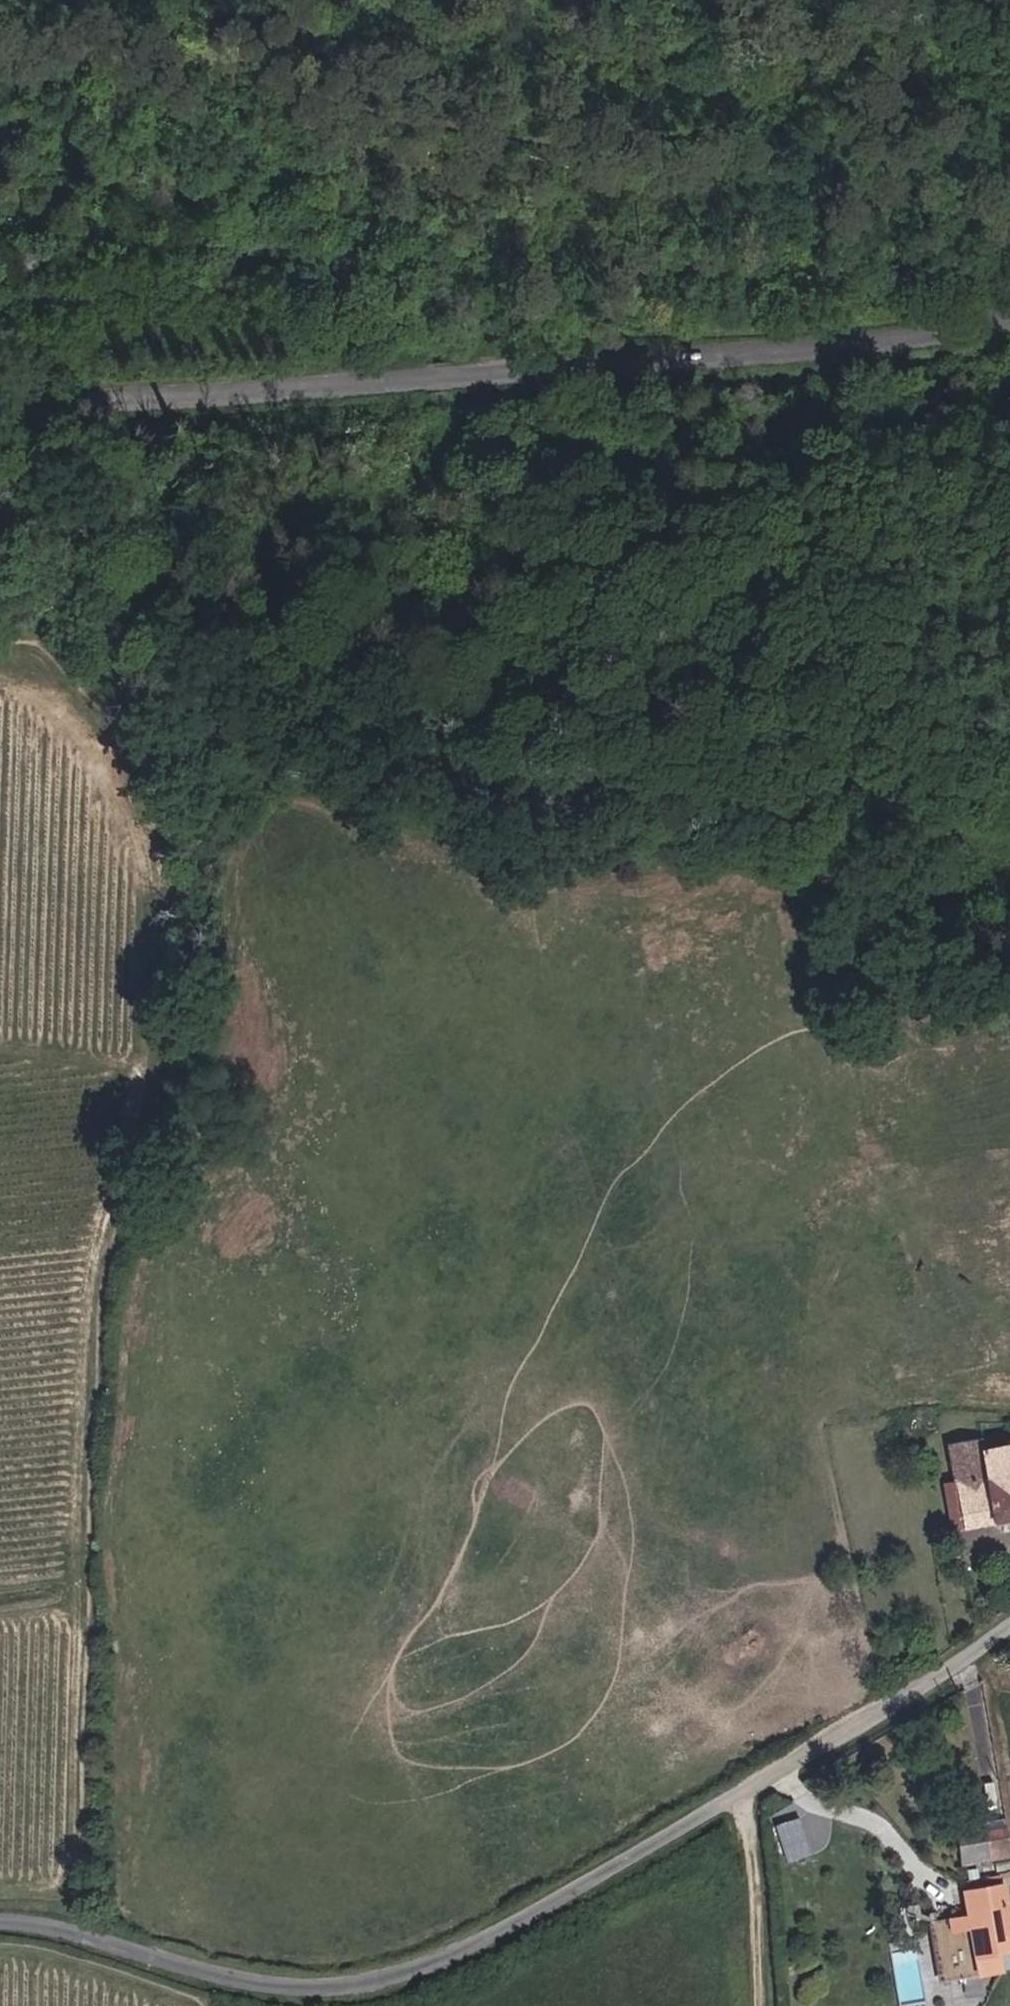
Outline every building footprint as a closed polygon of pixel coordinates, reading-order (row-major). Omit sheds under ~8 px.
[(985,1450),(984,1439),(949,1444),(955,1482),(963,1529),(1009,1520),(1009,1446),(985,1450)] [(963,1529),(955,1482),(945,1483),(952,1531),(963,1529)] [(834,1845),(823,1810),(780,1824),(792,1859),(834,1845)] [(963,1823),(971,1860),(1006,1853),(1002,1830),(989,1833),(986,1818),(963,1823)] [(971,1860),(963,1823),(952,1825),(960,1862),(971,1860)] [(1003,1883),(967,1888),(970,1912),(948,1915),(950,1926),(933,1928),(940,1978),(999,1970),(996,1951),(1009,1949),(1009,1937),(1003,1883)] [(950,1926),(948,1915),(931,1917),(933,1928),(950,1926)] [(893,1953),(900,2000),(920,1996),(913,1950),(893,1953)]
